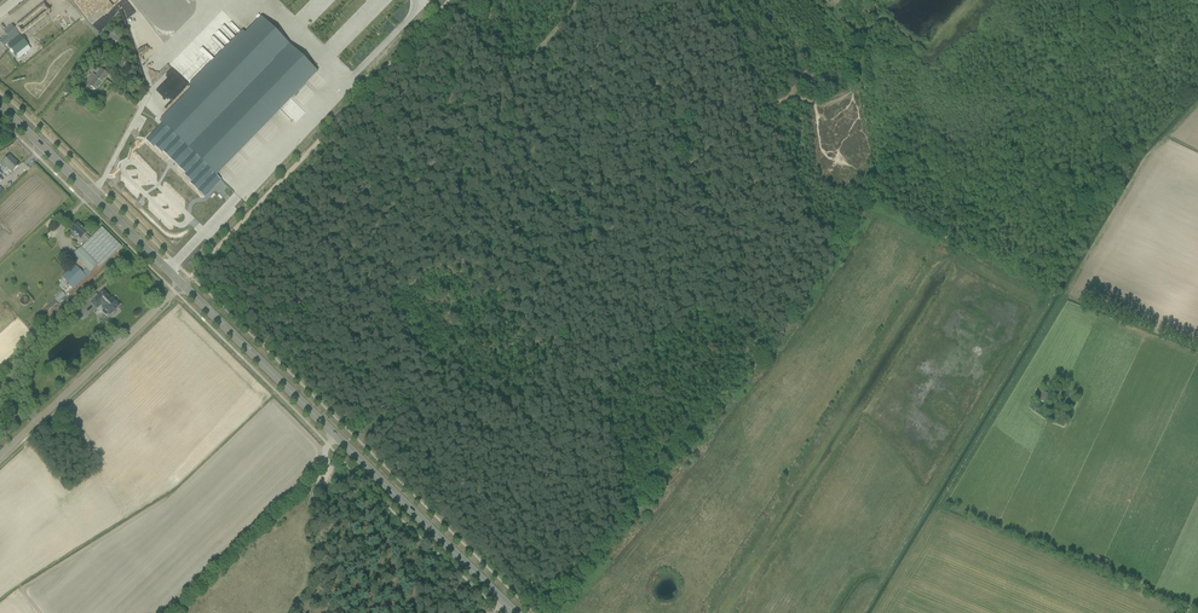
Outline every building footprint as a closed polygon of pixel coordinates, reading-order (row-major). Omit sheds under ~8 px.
[(158,2),(142,43),(157,49),(157,24),(158,2)] [(167,124),(153,139),(160,146),(162,143),(177,157),(178,155),(194,171),(197,168),(204,175),(202,177),(209,184),(206,187),(213,194),(220,187),(217,184),(224,176),(227,179),(326,73),(268,20),(170,126),(167,124)] [(19,34),(12,25),(3,31),(6,35),(0,40),(0,42),(3,46),(6,44),(19,34)] [(121,45),(126,38),(114,29),(108,36),(109,36),(105,41),(110,44),(114,39),(121,45)] [(20,35),(7,45),(16,56),(28,46),(20,35)] [(96,91),(106,79),(109,75),(101,69),(95,75),(92,73),(85,83),(84,84),(84,85),(84,86),(84,87),(85,88),(86,89),(87,90),(88,90),(89,90),(90,90),(91,90),(92,89),(93,89),(96,91)] [(12,172),(16,168),(17,167),(18,166),(13,160),(13,159),(10,155),(5,159),(1,164),(4,167),(6,166),(12,172)] [(75,264),(62,277),(74,289),(98,265),(101,267),(117,251),(121,247),(101,227),(92,237),(90,239),(86,234),(87,233),(77,223),(73,227),(71,229),(72,230),(69,232),(69,234),(74,239),(76,239),(79,237),(80,239),(81,238),(86,242),(84,244),(82,247),(74,255),(69,259),(73,264),(74,265),(79,260),(87,268),(83,272),(75,264)] [(103,292),(99,296),(95,293),(89,300),(96,308),(101,303),(104,307),(103,308),(102,310),(102,311),(105,315),(107,315),(109,314),(118,306),(112,299),(111,300),(107,297),(108,296),(103,292)] [(31,302),(27,297),(22,301),(27,306),(31,302)]
